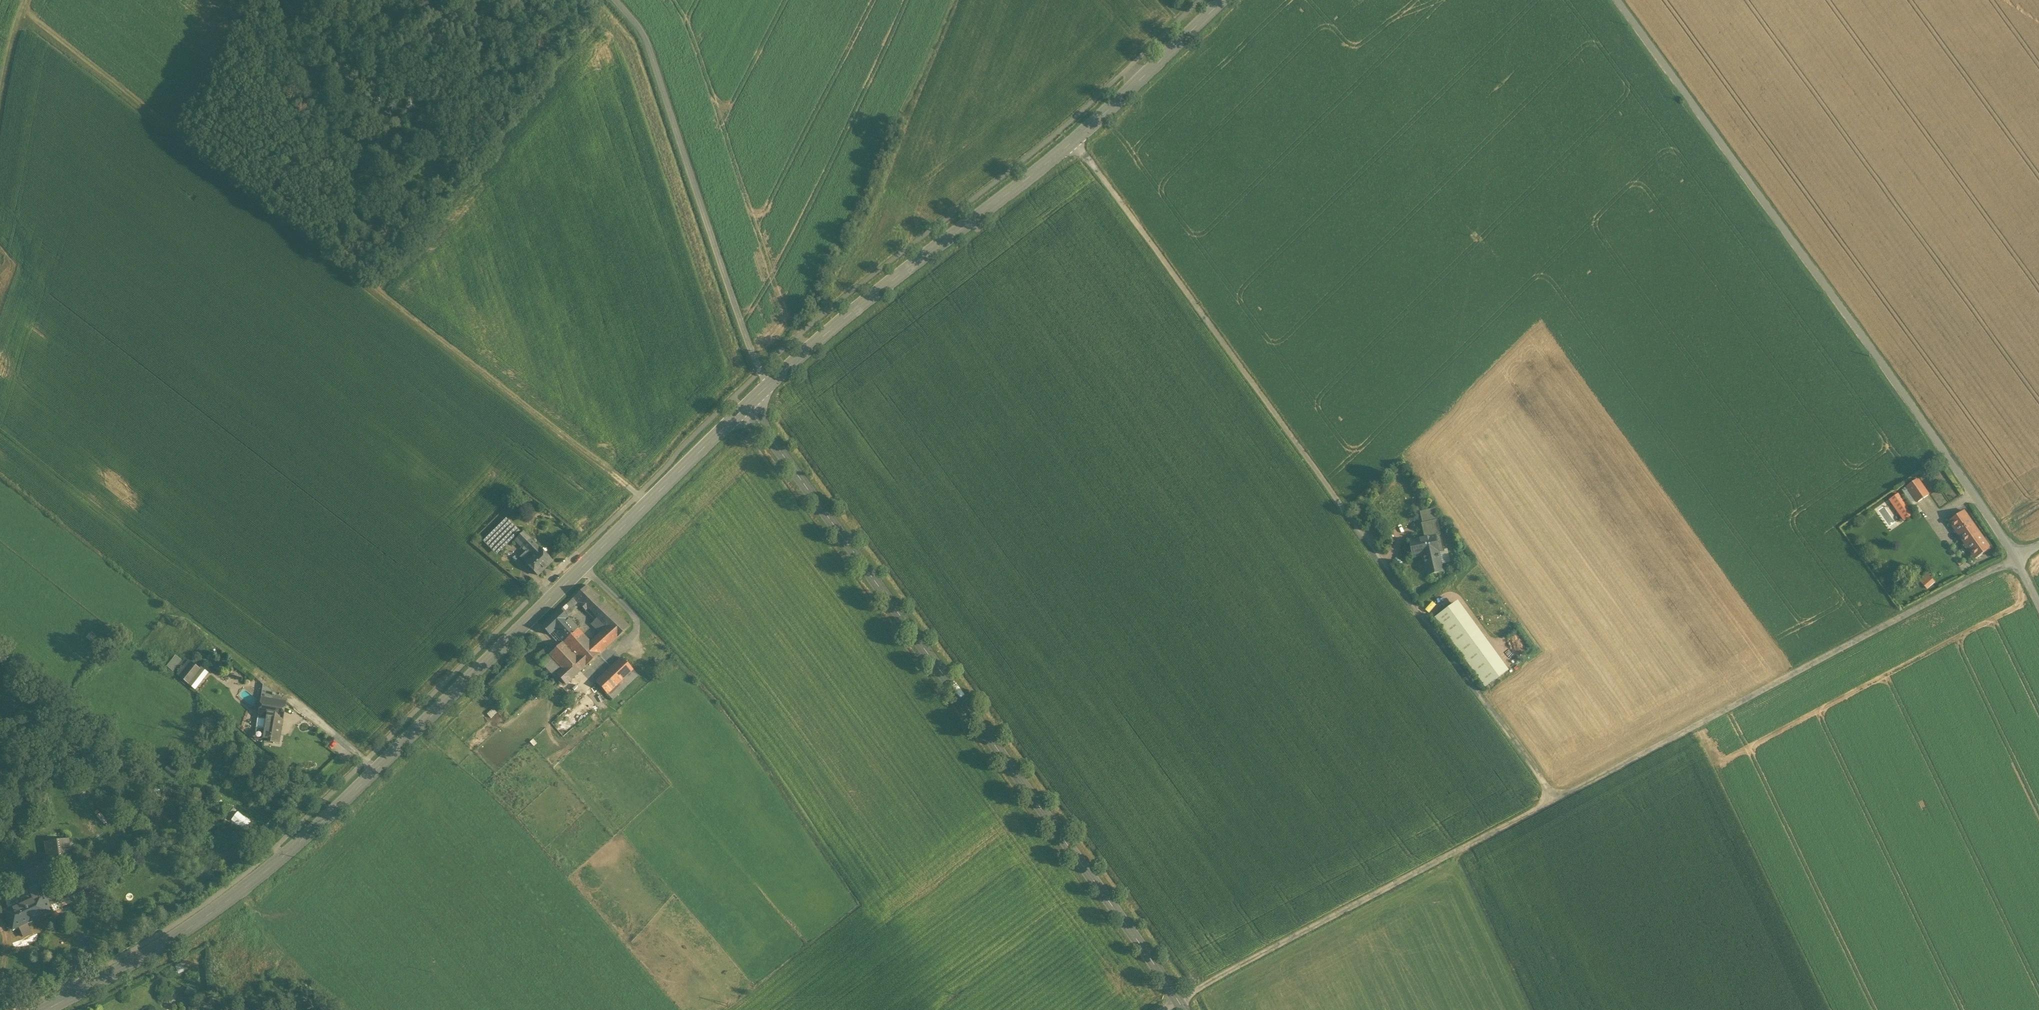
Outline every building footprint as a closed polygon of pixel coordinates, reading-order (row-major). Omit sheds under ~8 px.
[(1929,495),(1918,479),(1907,487),(1917,502),(1918,503),(1929,495)] [(1908,508),(1917,502),(1907,487),(1898,493),(1908,508)] [(1908,508),(1898,493),(1890,498),(1906,521),(1913,515),(1908,508)] [(1435,509),(1421,512),(1424,523),(1437,520),(1435,509)] [(1991,548),(1965,511),(1949,521),(1975,559),(1991,548)] [(507,518),(483,541),(497,555),(520,532),(507,518)] [(1437,520),(1424,523),(1427,537),(1435,535),(1435,536),(1440,535),(1437,520)] [(535,544),(524,533),(515,541),(526,552),(527,552),(535,544)] [(1427,537),(1410,541),(1414,558),(1423,556),(1439,552),(1435,536),(1435,535),(1427,537)] [(1440,535),(1435,536),(1439,552),(1444,551),(1444,550),(1440,535)] [(540,549),(535,544),(527,552),(531,557),(525,563),(538,575),(552,561),(540,549)] [(1450,563),(1447,550),(1444,550),(1444,551),(1439,552),(1442,565),(1450,563)] [(526,552),(520,558),(525,563),(531,557),(527,552),(526,552)] [(1439,552),(1423,556),(1428,575),(1443,572),(1442,565),(1439,552)] [(1928,574),(1920,581),(1927,589),(1935,582),(1928,574)] [(630,627),(587,585),(573,599),(584,609),(595,620),(605,629),(606,628),(616,639),(630,627)] [(568,618),(570,621),(584,609),(573,599),(561,610),(568,618)] [(1509,670),(1459,602),(1436,618),(1486,686),(1509,670)] [(561,610),(542,628),(549,635),(553,632),(568,618),(561,610)] [(568,618),(553,632),(563,643),(578,629),(570,621),(568,618)] [(605,629),(595,620),(591,624),(600,633),(605,629)] [(600,633),(596,638),(606,648),(616,639),(606,628),(605,629),(600,633)] [(552,653),(549,655),(549,656),(562,669),(556,674),(557,675),(566,685),(600,653),(590,643),(578,629),(563,643),(552,653)] [(600,653),(606,648),(596,638),(590,643),(600,653)] [(536,657),(541,663),(549,656),(549,655),(552,653),(547,648),(536,657)] [(177,655),(171,662),(176,666),(181,659),(177,655)] [(562,669),(549,656),(541,663),(554,677),(557,675),(556,674),(562,669)] [(622,659),(596,682),(607,694),(633,671),(622,659)] [(180,677),(191,663),(189,661),(178,675),(180,677)] [(199,669),(191,663),(180,677),(188,684),(199,669)] [(201,668),(199,669),(188,684),(195,690),(208,673),(201,668)] [(638,677),(633,671),(607,694),(613,700),(638,677)] [(546,684),(544,686),(548,690),(550,688),(556,684),(552,679),(546,684)] [(273,692),(264,685),(264,686),(262,698),(272,699),(273,692)] [(285,702),(273,692),(272,699),(285,702)] [(272,699),(262,698),(259,716),(267,717),(267,716),(282,719),(285,702),(272,699)] [(257,728),(265,729),(267,717),(259,716),(257,728)] [(282,719),(267,716),(267,717),(265,729),(263,740),(263,741),(278,743),(282,719)] [(257,728),(256,728),(255,739),(263,740),(265,729),(257,728)] [(245,830),(252,820),(238,811),(232,820),(245,830)] [(67,839),(45,842),(48,862),(70,859),(67,839)] [(41,870),(23,879),(28,890),(31,896),(22,900),(23,903),(24,903),(33,920),(40,916),(40,917),(53,911),(50,905),(69,896),(63,885),(51,890),(41,870)] [(101,890),(98,883),(69,896),(50,905),(53,911),(101,890)] [(28,890),(16,896),(22,900),(31,896),(28,890)] [(23,903),(5,912),(14,930),(19,928),(28,924),(33,921),(33,920),(24,903),(23,903)] [(28,924),(19,928),(24,938),(33,934),(28,924)]
